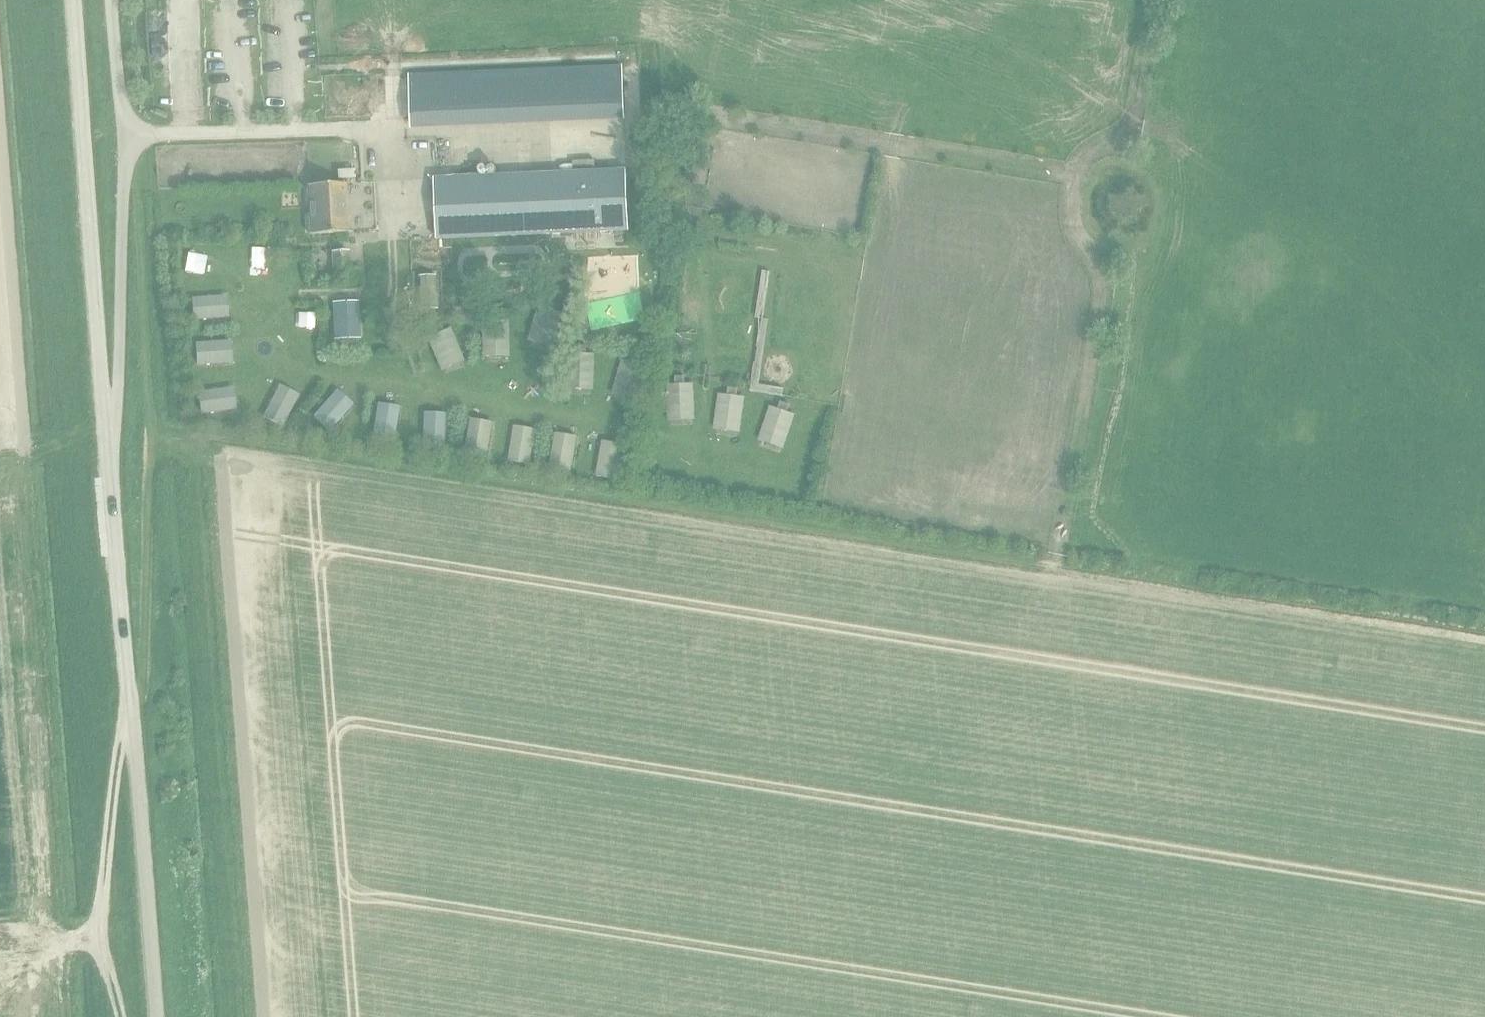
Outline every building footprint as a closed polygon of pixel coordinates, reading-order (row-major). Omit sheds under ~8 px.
[(621,65),(410,74),(411,116),(623,107),(621,65)] [(360,182),(359,161),(343,162),(344,183),(360,182)] [(594,161),(573,162),(574,172),(595,171),(594,161)] [(574,172),(434,178),(436,238),(628,230),(626,170),(595,171),(574,172)] [(423,176),(403,176),(403,186),(423,185),(423,176)] [(345,183),(307,185),(309,234),(347,232),(345,183)] [(348,251),(331,252),(333,281),(360,280),(360,268),(349,269),(348,251)] [(436,276),(419,276),(419,311),(436,311),(436,276)] [(353,303),(337,303),(338,337),(355,337),(353,303)] [(633,372),(637,352),(626,350),(621,370),(633,372)] [(698,372),(672,372),(672,409),(698,409),(698,372)] [(341,378),(320,400),(338,416),(359,394),(341,378)] [(728,381),(717,411),(741,419),(752,390),(728,381)] [(380,393),(378,422),(400,424),(403,394),(380,393)] [(775,395),(763,427),(784,434),(795,403),(775,395)] [(450,434),(451,401),(429,400),(427,432),(450,434)]
